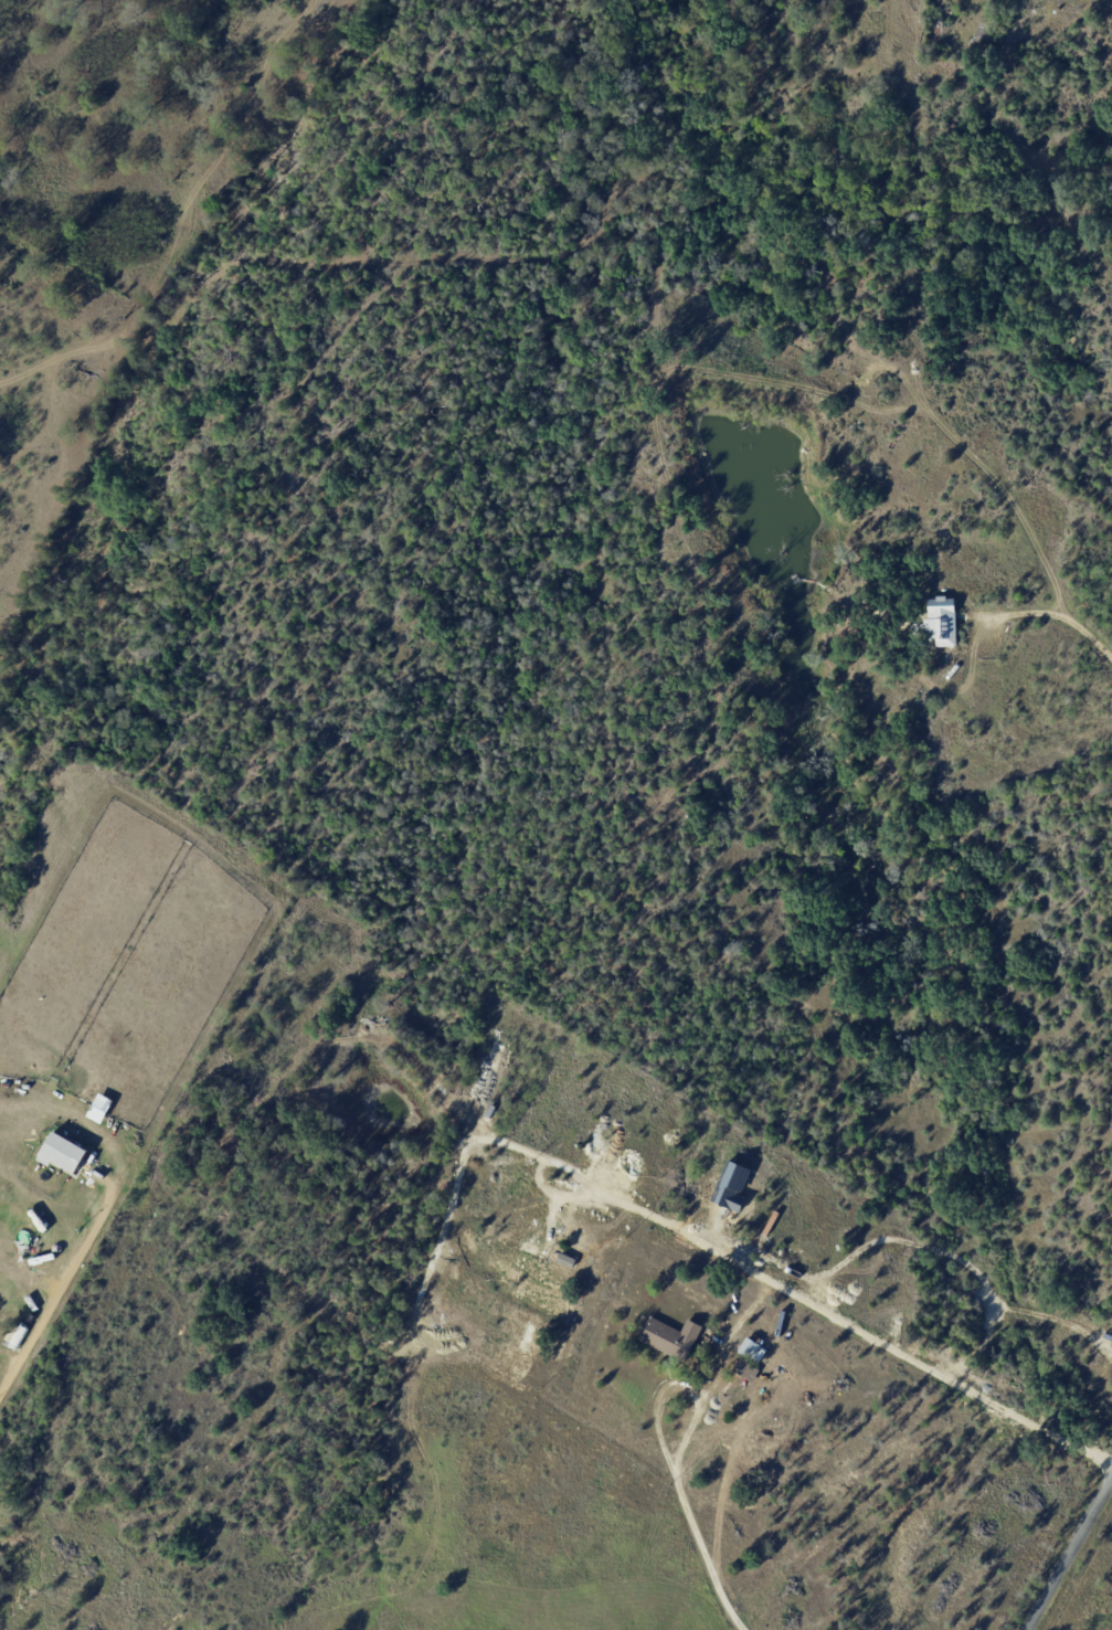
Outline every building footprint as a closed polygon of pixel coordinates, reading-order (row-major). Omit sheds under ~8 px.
[(936,13),(950,13),(949,34),(935,33),(936,13)] [(946,599),(946,600),(954,600),(956,648),(936,649),(935,642),(923,642),(922,622),(928,621),(928,601),(935,600),(935,599),(946,597),(946,599)] [(85,1161),(78,1174),(55,1161),(52,1166),(40,1158),(56,1130),(92,1151),(85,1161)] [(702,1329),(685,1364),(638,1341),(649,1317),(681,1333),(688,1321),(702,1329)] [(746,1337),(762,1347),(752,1362),(738,1352),(746,1337)]
